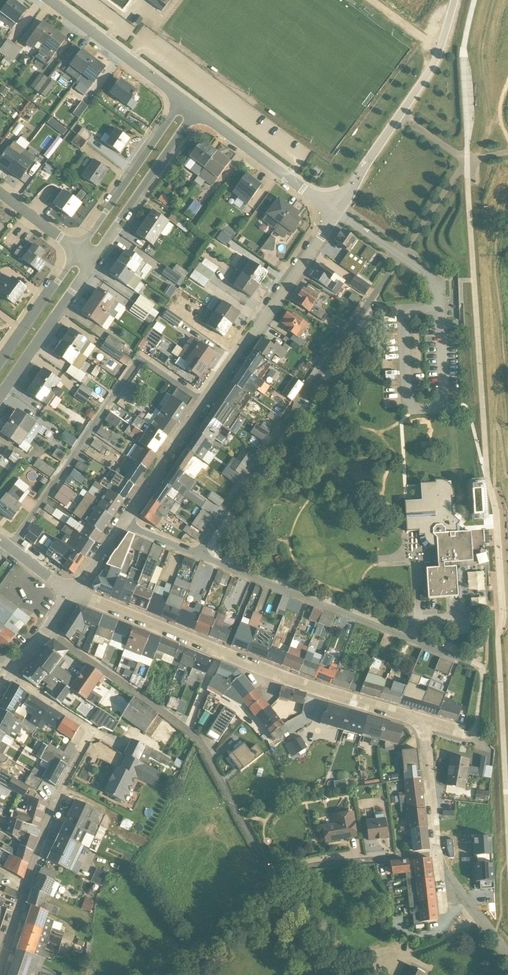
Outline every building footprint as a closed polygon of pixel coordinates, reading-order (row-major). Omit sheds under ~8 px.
[(11,30),(14,26),(15,26),(27,11),(13,0),(9,0),(0,12),(0,22),(11,30)] [(156,0),(148,0),(147,1),(161,12),(165,7),(156,0)] [(136,15),(133,21),(138,25),(142,20),(136,15)] [(38,52),(54,31),(42,22),(25,46),(32,51),(34,49),(38,52)] [(54,31),(34,58),(45,66),(54,54),(55,54),(66,40),(54,31)] [(5,57),(14,45),(7,40),(0,49),(0,54),(5,57)] [(0,64),(6,68),(11,62),(12,63),(21,50),(14,45),(0,64)] [(89,55),(81,49),(69,65),(70,66),(65,73),(76,81),(93,59),(88,55),(89,55)] [(74,90),(83,96),(92,84),(93,85),(105,68),(93,59),(75,84),(77,86),(74,90)] [(48,80),(40,74),(30,87),(37,93),(48,80)] [(54,85),(48,80),(37,93),(44,98),(54,85)] [(136,92),(119,80),(110,94),(126,106),(127,106),(132,110),(136,104),(130,100),(131,99),(136,92)] [(0,88),(0,95),(4,98),(9,91),(2,86),(0,88)] [(88,107),(81,102),(72,115),(78,119),(88,107)] [(0,109),(0,110),(7,115),(8,114),(10,115),(11,113),(9,112),(11,110),(4,105),(0,109)] [(51,119),(47,124),(63,136),(67,131),(51,119)] [(111,127),(105,135),(109,138),(105,144),(119,154),(129,140),(111,127)] [(92,135),(82,128),(77,135),(86,143),(92,135)] [(77,135),(71,144),(80,151),(86,143),(77,135)] [(0,158),(0,168),(7,173),(24,151),(29,144),(20,138),(15,144),(13,143),(9,149),(7,148),(0,158)] [(215,152),(207,146),(197,148),(190,158),(193,162),(193,163),(191,167),(191,172),(197,177),(215,152)] [(35,159),(24,151),(7,173),(19,182),(32,164),(35,159)] [(229,163),(215,152),(197,177),(211,187),(229,163)] [(108,171),(90,159),(78,176),(96,188),(108,171)] [(243,203),(246,206),(261,186),(246,174),(232,193),(238,198),(237,199),(233,204),(239,209),(243,203)] [(80,205),(59,190),(53,198),(58,202),(55,207),(69,217),(72,212),(74,213),(80,205)] [(85,195),(80,191),(75,198),(80,202),(85,195)] [(169,200),(162,194),(157,201),(165,206),(169,200)] [(267,226),(274,231),(291,208),(277,199),(277,198),(265,215),(265,216),(262,221),(267,225),(267,226)] [(201,207),(193,201),(183,215),(191,221),(201,207)] [(296,218),(299,214),(291,208),(273,232),(283,239),(287,235),(290,237),(298,227),(296,226),(300,221),(296,218)] [(169,223),(151,211),(143,223),(165,238),(173,227),(169,224),(169,223)] [(167,220),(176,226),(186,234),(190,228),(179,221),(171,215),(167,220)] [(161,235),(143,223),(135,235),(153,247),(161,235)] [(236,233),(227,226),(223,232),(232,239),(236,233)] [(232,239),(222,231),(216,239),(226,247),(232,239)] [(366,262),(367,263),(374,253),(343,232),(342,231),(334,242),(342,247),(341,249),(348,254),(339,266),(355,276),(356,274),(357,275),(366,262)] [(260,250),(273,252),(275,240),(270,236),(260,250)] [(23,249),(19,246),(13,255),(38,272),(44,265),(37,260),(43,253),(28,242),(23,249)] [(257,247),(250,242),(246,246),(254,252),(257,247)] [(124,251),(116,262),(143,281),(152,268),(130,253),(129,255),(124,251)] [(242,256),(233,269),(259,287),(268,275),(242,256)] [(187,269),(171,259),(167,265),(183,276),(187,269)] [(108,274),(137,294),(144,285),(140,283),(142,280),(116,262),(108,274)] [(199,264),(194,271),(209,281),(214,274),(199,264)] [(315,270),(309,277),(326,289),(326,288),(335,294),(336,293),(337,294),(345,282),(320,264),(316,270),(315,270)] [(184,280),(166,267),(161,275),(179,287),(184,280)] [(204,289),(209,281),(194,271),(189,278),(204,289)] [(250,299),(259,287),(236,271),(227,283),(250,299)] [(357,275),(356,274),(349,285),(364,296),(372,285),(357,275)] [(0,276),(0,297),(14,307),(27,289),(11,278),(8,281),(0,275),(0,276)] [(308,286),(304,291),(301,288),(292,302),(322,322),(326,315),(312,306),(315,301),(315,302),(321,294),(308,286)] [(115,301),(97,289),(88,302),(117,321),(125,309),(115,301)] [(357,306),(361,300),(352,294),(348,300),(357,306)] [(154,306),(140,296),(134,304),(155,319),(158,314),(152,309),(154,306)] [(239,314),(219,300),(211,311),(231,326),(239,314)] [(114,319),(88,302),(80,314),(106,331),(108,329),(106,329),(106,328),(108,328),(108,329),(114,319)] [(150,325),(155,319),(134,304),(129,312),(143,322),(144,321),(150,325)] [(200,322),(223,337),(231,326),(208,309),(200,322)] [(182,321),(167,310),(162,318),(177,329),(182,321)] [(292,336),(289,340),(302,348),(305,343),(300,339),(309,325),(288,310),(282,319),(283,320),(281,325),(287,329),(286,331),(292,336)] [(70,329),(61,341),(87,359),(95,347),(70,329)] [(163,337),(151,329),(143,340),(155,349),(163,337)] [(122,344),(109,335),(104,342),(117,351),(122,344)] [(190,337),(181,349),(207,367),(216,355),(190,337)] [(261,340),(253,352),(270,362),(274,356),(281,360),(287,352),(270,341),(268,345),(261,340)] [(87,359),(61,341),(52,354),(70,366),(65,373),(80,383),(85,375),(79,371),(87,359)] [(117,351),(104,342),(100,349),(126,368),(131,361),(117,351)] [(183,351),(178,359),(179,360),(175,365),(184,371),(185,369),(199,379),(207,367),(183,351)] [(253,352),(242,368),(260,380),(271,364),(253,352)] [(100,369),(96,366),(90,375),(94,378),(100,369)] [(242,368),(231,385),(251,398),(251,397),(258,388),(260,389),(264,383),(242,368)] [(42,369),(34,381),(59,398),(63,393),(56,388),(60,381),(42,369)] [(293,400),(304,383),(294,376),(283,394),(293,400)] [(34,381),(25,393),(42,405),(42,404),(46,407),(48,405),(49,406),(56,411),(63,401),(34,381)] [(131,383),(126,390),(137,397),(142,390),(131,383)] [(80,384),(73,397),(85,403),(92,391),(80,384)] [(231,385),(220,401),(240,415),(251,398),(231,385)] [(159,406),(156,410),(176,423),(192,399),(177,389),(171,398),(170,397),(163,408),(162,408),(159,406)] [(138,398),(126,390),(121,397),(133,406),(138,398)] [(240,415),(220,401),(208,417),(229,432),(240,415)] [(114,408),(111,413),(121,420),(125,414),(114,408)] [(8,422),(33,439),(41,428),(36,424),(36,423),(16,409),(8,422)] [(148,414),(142,422),(165,438),(176,423),(155,409),(150,416),(148,414)] [(270,412),(266,417),(275,423),(279,418),(270,412)] [(104,421),(115,428),(121,420),(110,413),(104,421)] [(208,417),(197,434),(212,444),(218,436),(224,440),(230,433),(208,417)] [(160,446),(165,438),(139,420),(137,423),(138,424),(136,426),(129,421),(127,424),(160,446)] [(8,422),(0,433),(0,434),(26,453),(31,447),(29,446),(33,439),(8,422)] [(269,434),(272,428),(263,422),(259,428),(269,434)] [(129,425),(123,434),(154,455),(160,446),(129,425)] [(256,427),(252,432),(264,440),(268,435),(256,427)] [(110,436),(100,428),(96,433),(106,440),(110,436)] [(66,430),(61,438),(73,445),(77,438),(66,430)] [(215,446),(197,434),(186,450),(208,466),(215,457),(210,454),(215,446)] [(94,441),(90,446),(107,458),(111,452),(94,441)] [(134,445),(126,457),(144,469),(154,455),(138,444),(136,446),(134,445)] [(6,449),(2,456),(14,464),(17,465),(20,460),(6,449)] [(56,449),(51,457),(60,463),(65,456),(56,449)] [(242,449),(235,460),(246,467),(253,457),(242,449)] [(186,450),(174,467),(191,478),(198,467),(203,470),(207,465),(186,450)] [(126,457),(115,473),(133,486),(144,469),(126,457)] [(54,471),(38,459),(33,466),(49,478),(54,471)] [(246,467),(235,460),(230,467),(241,475),(246,467)] [(78,461),(74,468),(84,474),(88,468),(78,461)] [(193,480),(174,467),(163,484),(199,508),(204,501),(186,490),(193,480)] [(85,478),(73,470),(69,476),(81,484),(85,478)] [(103,479),(100,485),(123,501),(133,486),(110,470),(104,479),(103,479)] [(18,479),(0,504),(0,513),(10,521),(21,507),(19,506),(29,493),(26,491),(29,488),(18,479)] [(420,484),(421,502),(404,503),(406,533),(418,532),(419,540),(420,543),(422,546),(425,548),(429,551),(432,552),(436,552),(437,568),(425,569),(427,599),(457,597),(455,569),(455,567),(451,568),(450,564),(472,563),(472,557),(470,532),(459,533),(459,529),(458,524),(459,523),(457,521),(454,518),(452,516),(451,500),(451,498),(453,498),(452,491),(450,487),(450,482),(446,483),(443,482),(437,481),(434,481),(434,483),(420,484)] [(95,482),(89,490),(118,509),(123,501),(95,482)] [(180,505),(188,510),(192,504),(163,484),(151,501),(170,514),(175,517),(178,511),(172,506),(174,502),(180,506),(180,505)] [(74,494),(62,486),(58,493),(70,501),(74,494)] [(482,516),(481,486),(470,487),(472,516),(482,516)] [(118,509),(89,490),(84,498),(112,518),(118,509)] [(70,501),(58,493),(54,498),(66,507),(70,501)] [(214,503),(219,507),(224,500),(218,496),(214,503)] [(84,498),(78,506),(106,526),(112,518),(84,498)] [(165,519),(169,513),(151,501),(140,518),(155,528),(160,520),(161,517),(165,519)] [(94,544),(100,534),(80,520),(78,524),(56,509),(54,511),(46,505),(43,510),(94,544)] [(78,506),(72,515),(100,534),(106,526),(78,506)] [(197,517),(191,525),(202,533),(212,518),(197,507),(192,513),(197,517)] [(94,544),(65,525),(61,532),(65,534),(60,542),(83,559),(94,544)] [(186,526),(182,531),(196,541),(200,536),(186,526)] [(122,566),(134,536),(128,533),(120,545),(117,552),(116,551),(109,560),(107,566),(106,565),(105,566),(110,568),(120,571),(122,566)] [(145,564),(153,544),(134,536),(122,566),(128,568),(128,567),(131,559),(145,564)] [(72,575),(83,559),(56,540),(45,555),(72,575)] [(163,549),(159,548),(153,545),(145,564),(141,573),(136,587),(146,591),(149,584),(155,586),(162,570),(156,567),(163,549)] [(191,569),(194,561),(184,557),(181,565),(191,569)] [(128,605),(141,573),(128,567),(128,568),(122,566),(120,571),(110,597),(128,605)] [(110,597),(120,571),(110,568),(105,581),(97,578),(91,586),(93,590),(110,597)] [(215,571),(210,569),(205,582),(211,584),(215,571)] [(229,576),(217,571),(213,583),(225,588),(229,576)] [(225,596),(230,598),(238,581),(232,578),(225,596)] [(190,590),(199,594),(204,582),(195,579),(190,590)] [(160,617),(173,586),(166,583),(164,589),(155,586),(145,611),(160,617)] [(145,611),(155,586),(149,584),(146,591),(136,587),(128,605),(145,611)] [(188,591),(173,586),(160,617),(175,623),(188,591)] [(193,631),(204,602),(197,599),(194,608),(192,607),(191,609),(187,607),(191,595),(187,593),(175,623),(193,631)] [(279,607),(299,614),(303,602),(284,595),(279,607)] [(0,597),(0,632),(3,627),(16,610),(0,597)] [(484,599),(470,600),(470,607),(485,607),(484,599)] [(85,610),(78,607),(61,634),(68,640),(71,637),(72,638),(74,636),(85,610)] [(338,618),(312,607),(306,621),(318,626),(316,629),(331,635),(338,618)] [(217,614),(202,608),(193,631),(208,637),(217,614)] [(208,637),(225,644),(233,623),(224,620),(225,618),(224,617),(226,613),(227,613),(228,611),(220,608),(208,637)] [(30,620),(16,610),(3,627),(14,637),(30,620)] [(102,616),(85,610),(74,636),(79,640),(76,646),(87,654),(102,616)] [(262,616),(261,616),(253,612),(247,625),(240,623),(231,646),(247,652),(262,616)] [(117,622),(102,616),(94,636),(104,640),(102,646),(98,645),(93,657),(101,662),(117,622)] [(132,628),(117,622),(108,646),(123,652),(132,628)] [(14,637),(3,627),(0,632),(0,647),(3,649),(14,637)] [(140,657),(149,635),(132,628),(124,651),(130,653),(133,653),(133,655),(140,657)] [(275,636),(257,629),(248,652),(266,660),(275,636)] [(152,661),(160,639),(149,635),(140,656),(152,661)] [(282,639),(275,636),(266,660),(281,666),(289,648),(280,645),(282,639)] [(184,649),(160,639),(153,658),(177,668),(184,649)] [(289,647),(281,666),(299,673),(308,649),(299,645),(299,643),(293,640),(289,647)] [(32,664),(69,690),(76,679),(57,666),(68,652),(53,641),(45,647),(32,664)] [(316,648),(309,646),(299,673),(305,675),(305,676),(307,677),(307,676),(314,678),(322,657),(314,653),(316,648)] [(197,654),(184,649),(177,669),(184,672),(180,684),(185,686),(186,685),(197,654)] [(204,674),(210,659),(197,654),(186,685),(193,687),(195,682),(201,685),(205,674),(204,674)] [(436,669),(448,674),(453,660),(440,656),(436,669)] [(382,662),(374,659),(365,678),(360,693),(379,699),(386,680),(377,677),(380,671),(378,671),(382,662)] [(314,678),(331,685),(337,670),(330,667),(330,666),(323,663),(324,661),(322,660),(321,660),(314,678)] [(63,707),(65,705),(63,703),(71,691),(69,690),(32,664),(22,677),(36,687),(41,681),(47,686),(45,688),(54,694),(51,698),(63,707)] [(230,685),(241,675),(237,670),(221,664),(216,675),(211,679),(206,689),(220,698),(221,698),(222,695),(230,686),(230,685)] [(339,664),(331,685),(341,688),(339,688),(341,688),(341,689),(339,688),(341,689),(341,688),(360,693),(365,678),(340,670),(342,665),(339,664)] [(102,676),(87,665),(69,690),(71,691),(85,701),(102,676)] [(149,688),(154,677),(147,674),(142,686),(149,688)] [(421,678),(411,674),(399,705),(418,711),(425,693),(416,690),(421,678)] [(254,718),(268,707),(241,675),(230,685),(230,686),(222,695),(221,698),(240,708),(241,706),(243,704),(254,718)] [(129,682),(141,689),(144,680),(132,676),(129,682)] [(386,680),(379,699),(387,701),(387,702),(389,703),(389,702),(399,705),(406,687),(386,680)] [(442,685),(430,680),(425,694),(418,711),(437,716),(444,696),(442,694),(443,693),(439,691),(442,685)] [(12,684),(0,705),(0,711),(22,723),(27,713),(18,707),(26,693),(12,684)] [(293,691),(281,688),(279,699),(291,702),(293,691)] [(291,702),(303,706),(306,694),(293,691),(291,702)] [(219,704),(207,696),(202,711),(211,716),(219,704)] [(49,708),(32,697),(26,705),(23,704),(20,709),(27,713),(27,714),(31,717),(28,723),(36,728),(49,708)] [(158,714),(134,697),(121,718),(145,734),(158,714)] [(166,707),(176,711),(180,701),(170,697),(166,707)] [(444,698),(437,716),(456,722),(461,706),(450,703),(451,700),(444,698)] [(186,703),(180,701),(176,713),(182,715),(186,703)] [(235,714),(219,704),(211,716),(216,719),(211,728),(222,736),(235,714)] [(322,715),(319,724),(343,731),(348,712),(327,706),(325,714),(324,715),(323,715),(322,715)] [(268,707),(254,718),(262,726),(263,726),(270,735),(283,726),(268,707)] [(56,732),(65,718),(49,708),(30,738),(42,746),(46,748),(48,744),(52,738),(48,736),(49,734),(42,730),(45,725),(56,732)] [(15,741),(22,729),(32,735),(36,728),(24,720),(22,723),(0,711),(0,732),(15,741)] [(343,731),(361,737),(366,717),(348,712),(343,731)] [(109,715),(100,728),(112,733),(119,722),(109,715)] [(362,734),(379,739),(384,723),(366,717),(362,734)] [(57,731),(72,740),(79,728),(65,718),(57,731)] [(402,728),(384,723),(379,739),(397,745),(402,728)] [(243,724),(231,736),(236,740),(238,738),(245,744),(246,743),(248,745),(257,736),(251,728),(248,730),(243,724)] [(283,726),(269,736),(274,742),(289,732),(283,726)] [(14,740),(0,732),(0,754),(2,755),(7,746),(9,748),(14,740)] [(307,748),(300,737),(284,746),(291,758),(307,748)] [(131,740),(123,755),(145,766),(149,758),(155,760),(166,767),(170,760),(159,753),(131,740)] [(59,743),(56,749),(71,757),(77,747),(70,743),(67,748),(59,743)] [(67,765),(71,758),(71,757),(48,744),(46,748),(43,752),(67,765)] [(229,757),(237,768),(240,772),(263,754),(256,746),(249,751),(244,745),(232,754),(229,757)] [(46,748),(42,746),(35,757),(62,774),(67,765),(43,752),(46,748)] [(404,781),(420,779),(416,750),(396,752),(397,759),(402,759),(404,781)] [(154,788),(161,774),(144,766),(126,756),(119,769),(117,768),(113,775),(108,784),(109,784),(104,793),(114,799),(113,800),(121,805),(122,803),(124,804),(125,803),(127,803),(130,798),(128,795),(136,779),(154,788)] [(491,770),(492,768),(485,766),(486,759),(486,758),(481,758),(478,771),(470,769),(469,769),(469,768),(470,768),(471,761),(451,758),(448,772),(490,779),(491,770)] [(185,764),(176,759),(173,766),(181,770),(185,764)] [(43,774),(33,768),(31,773),(55,787),(62,774),(41,761),(39,767),(45,771),(43,774)] [(0,772),(0,783),(6,787),(11,778),(0,772)] [(464,789),(466,775),(448,772),(446,786),(464,789)] [(30,787),(11,778),(8,785),(27,795),(30,787)] [(420,779),(403,781),(404,793),(398,794),(399,803),(405,803),(407,813),(424,810),(420,779)] [(489,793),(476,791),(475,800),(487,802),(488,800),(489,793)] [(28,825),(39,828),(47,804),(28,798),(25,807),(28,808),(27,812),(13,808),(10,819),(23,823),(28,825)] [(75,801),(69,812),(100,827),(105,815),(75,801)] [(426,828),(424,811),(407,813),(409,828),(405,829),(405,827),(404,827),(399,828),(400,831),(426,828)] [(69,812),(64,824),(95,838),(100,827),(69,812)] [(365,822),(367,842),(387,839),(385,819),(384,819),(383,812),(374,813),(375,820),(365,822)] [(322,826),(325,842),(356,837),(352,813),(351,813),(331,817),(333,824),(322,826)] [(23,823),(10,819),(9,819),(5,833),(11,836),(20,843),(19,846),(32,852),(36,838),(26,834),(27,831),(20,829),(23,823)] [(64,824),(59,835),(84,847),(90,849),(95,838),(64,824)] [(426,828),(409,830),(411,845),(409,850),(412,851),(415,851),(418,851),(420,851),(421,852),(429,851),(426,828)] [(59,835),(46,861),(71,873),(84,847),(59,835)] [(490,856),(491,856),(490,837),(472,839),(473,857),(478,856),(478,864),(491,863),(490,856)] [(28,864),(32,852),(19,846),(17,851),(4,844),(1,850),(10,855),(28,864)] [(28,864),(10,855),(3,868),(23,879),(28,864)] [(415,882),(432,880),(431,873),(430,864),(429,859),(399,862),(389,863),(391,876),(405,874),(406,878),(414,877),(415,882)] [(478,864),(474,865),(475,882),(479,882),(480,890),(494,890),(493,863),(491,863),(478,864)] [(41,868),(38,874),(34,882),(36,883),(33,889),(53,899),(59,885),(53,882),(56,875),(41,868)] [(95,872),(93,883),(101,885),(104,874),(95,872)] [(416,896),(434,894),(432,880),(415,882),(416,896)] [(9,895),(16,898),(18,893),(6,887),(3,892),(9,895)] [(32,889),(27,904),(56,916),(59,909),(44,903),(46,896),(32,889)] [(416,896),(419,922),(436,921),(434,894),(416,896)] [(81,908),(90,912),(95,901),(86,897),(81,908)] [(31,906),(25,925),(63,937),(64,933),(60,931),(62,925),(46,918),(48,913),(31,906)] [(11,912),(11,911),(0,907),(0,930),(6,911),(11,912)] [(63,937),(25,925),(21,937),(58,951),(63,937)] [(21,937),(16,950),(45,960),(49,952),(57,955),(58,951),(21,937)] [(255,956),(257,959),(259,968),(267,966),(265,959),(273,954),(269,948),(255,956)] [(42,966),(45,960),(16,950),(8,974),(39,974),(42,974),(65,974),(42,966)] [(83,957),(78,955),(75,962),(81,964),(83,957)] [(424,974),(411,966),(410,967),(406,974),(424,974)]
